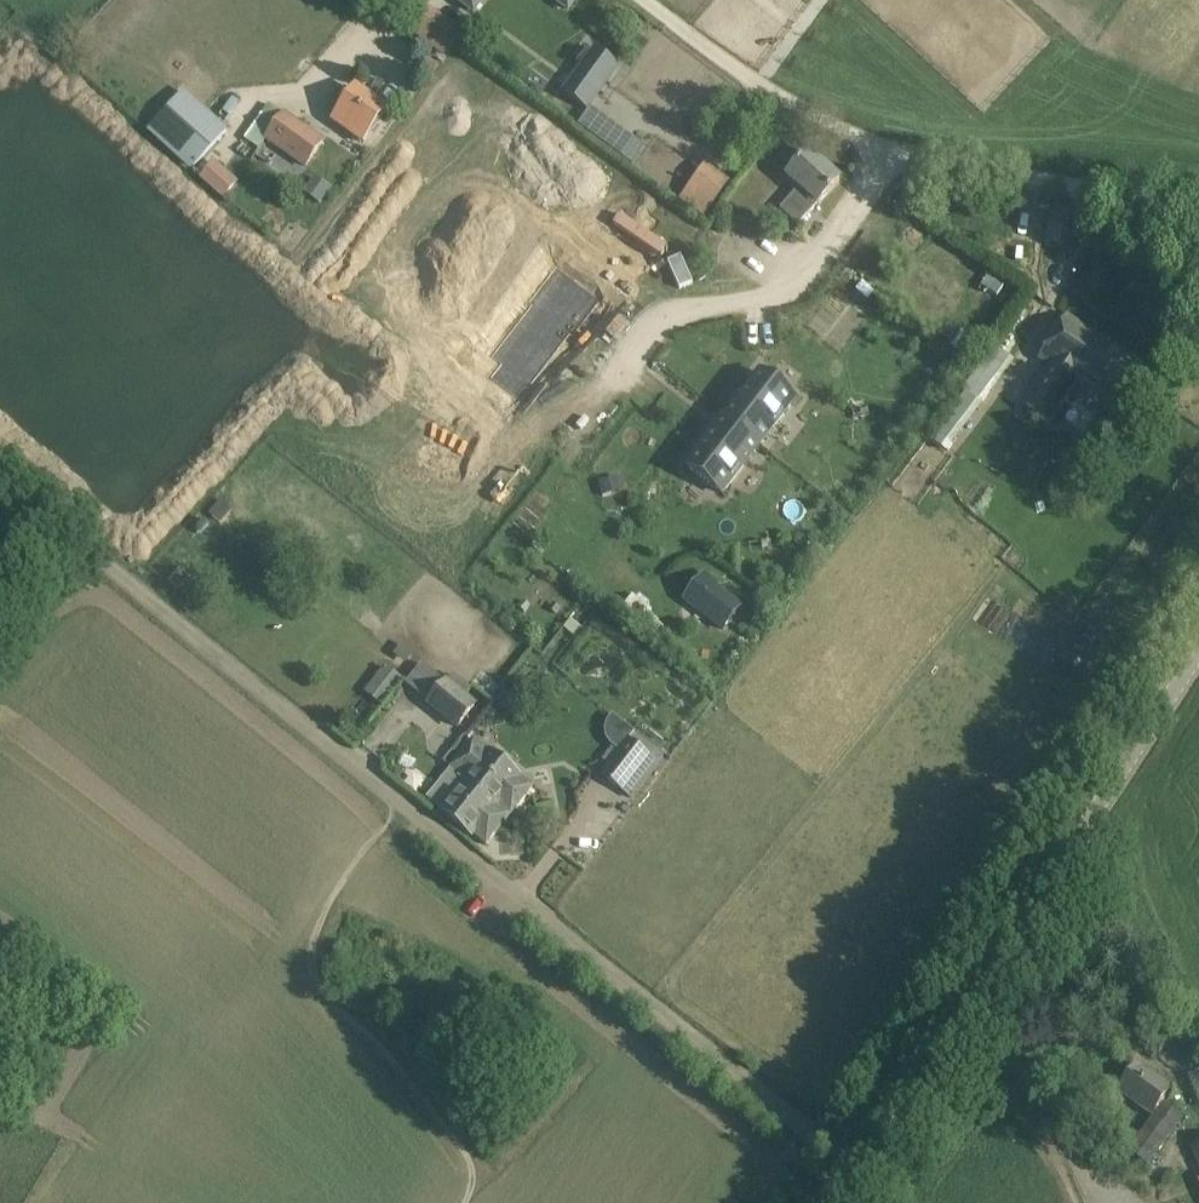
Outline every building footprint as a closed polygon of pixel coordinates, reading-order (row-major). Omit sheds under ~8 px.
[(474,14),(484,0),(454,0),(474,14)] [(568,11),(576,0),(554,0),(568,11)] [(595,51),(564,94),(587,111),(619,68),(595,51)] [(182,89),(146,129),(191,170),(227,130),(182,89)] [(369,138),(387,112),(356,89),(333,121),(349,133),(354,127),(369,138)] [(284,116),(265,142),(303,169),(305,171),(324,143),(284,116)] [(590,117),(581,129),(635,168),(643,156),(590,117)] [(842,181),(810,153),(787,178),(800,189),(781,209),(799,226),(818,206),(819,206),(842,181)] [(214,162),(201,177),(223,197),(236,182),(214,162)] [(314,177),(303,193),(322,206),(333,191),(314,177)] [(689,189),(680,201),(705,219),(714,207),(689,189)] [(1065,248),(1072,212),(1051,208),(1045,244),(1065,248)] [(618,214),(611,224),(658,258),(665,248),(618,214)] [(557,264),(531,297),(535,300),(574,329),(599,296),(557,264)] [(856,289),(868,299),(876,291),(864,280),(856,289)] [(504,361),(493,374),(518,394),(559,340),(563,343),(574,329),(535,300),(494,353),(504,361)] [(1050,425),(1077,384),(1116,409),(1143,368),(1068,318),(1040,360),(1051,367),(1024,407),(1050,425)] [(960,333),(949,324),(939,336),(950,345),(960,333)] [(983,405),(982,404),(1015,362),(995,347),(962,389),(967,392),(930,439),(946,452),(983,405)] [(681,465),(721,497),(798,400),(758,368),(681,465)] [(897,485),(916,498),(936,468),(934,467),(944,451),(928,440),(897,485)] [(603,497),(612,494),(607,480),(598,483),(603,497)] [(705,574),(685,601),(723,630),(743,604),(705,574)] [(642,624),(649,615),(651,612),(632,597),(623,608),(642,624)] [(582,629),(570,619),(558,634),(570,644),(582,629)] [(403,680),(385,665),(364,692),(383,707),(403,680)] [(444,680),(426,702),(458,727),(477,704),(466,696),(472,689),(453,674),(447,681),(445,679),(444,680)] [(506,690),(495,704),(506,713),(517,699),(506,690)] [(602,776),(633,799),(664,758),(628,730),(606,759),(611,763),(602,776)] [(452,768),(467,780),(512,816),(535,788),(476,739),(452,768)] [(512,816),(467,780),(441,812),(474,839),(475,837),(488,847),(512,816)] [(1163,1103),(1172,1091),(1138,1065),(1119,1091),(1153,1116),(1163,1103)] [(1163,1103),(1153,1116),(1129,1150),(1148,1164),(1183,1117),(1163,1103)]
